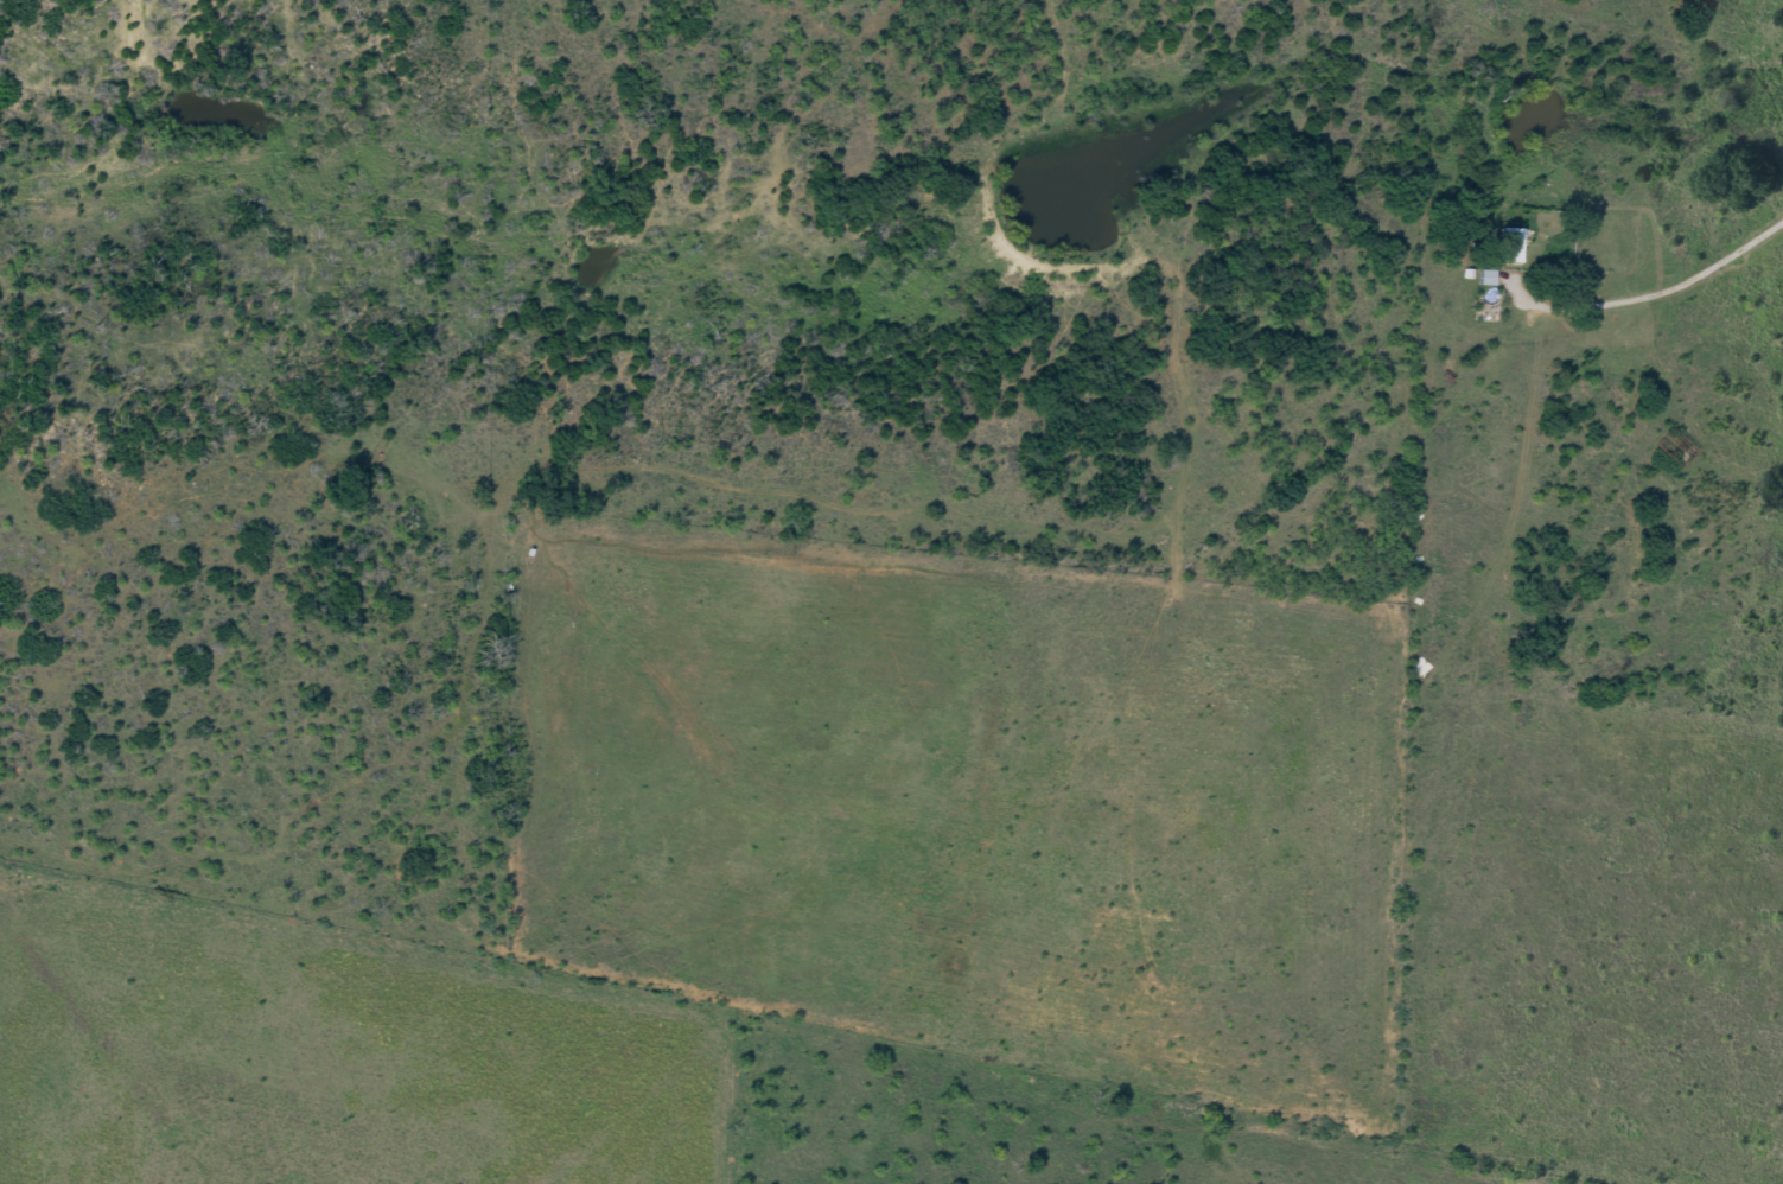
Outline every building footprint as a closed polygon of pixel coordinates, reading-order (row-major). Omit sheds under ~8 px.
[(1521,232),(1497,232),(1497,267),(1521,267),(1521,232)] [(1479,289),(1492,289),(1493,275),(1479,274),(1479,289)]
